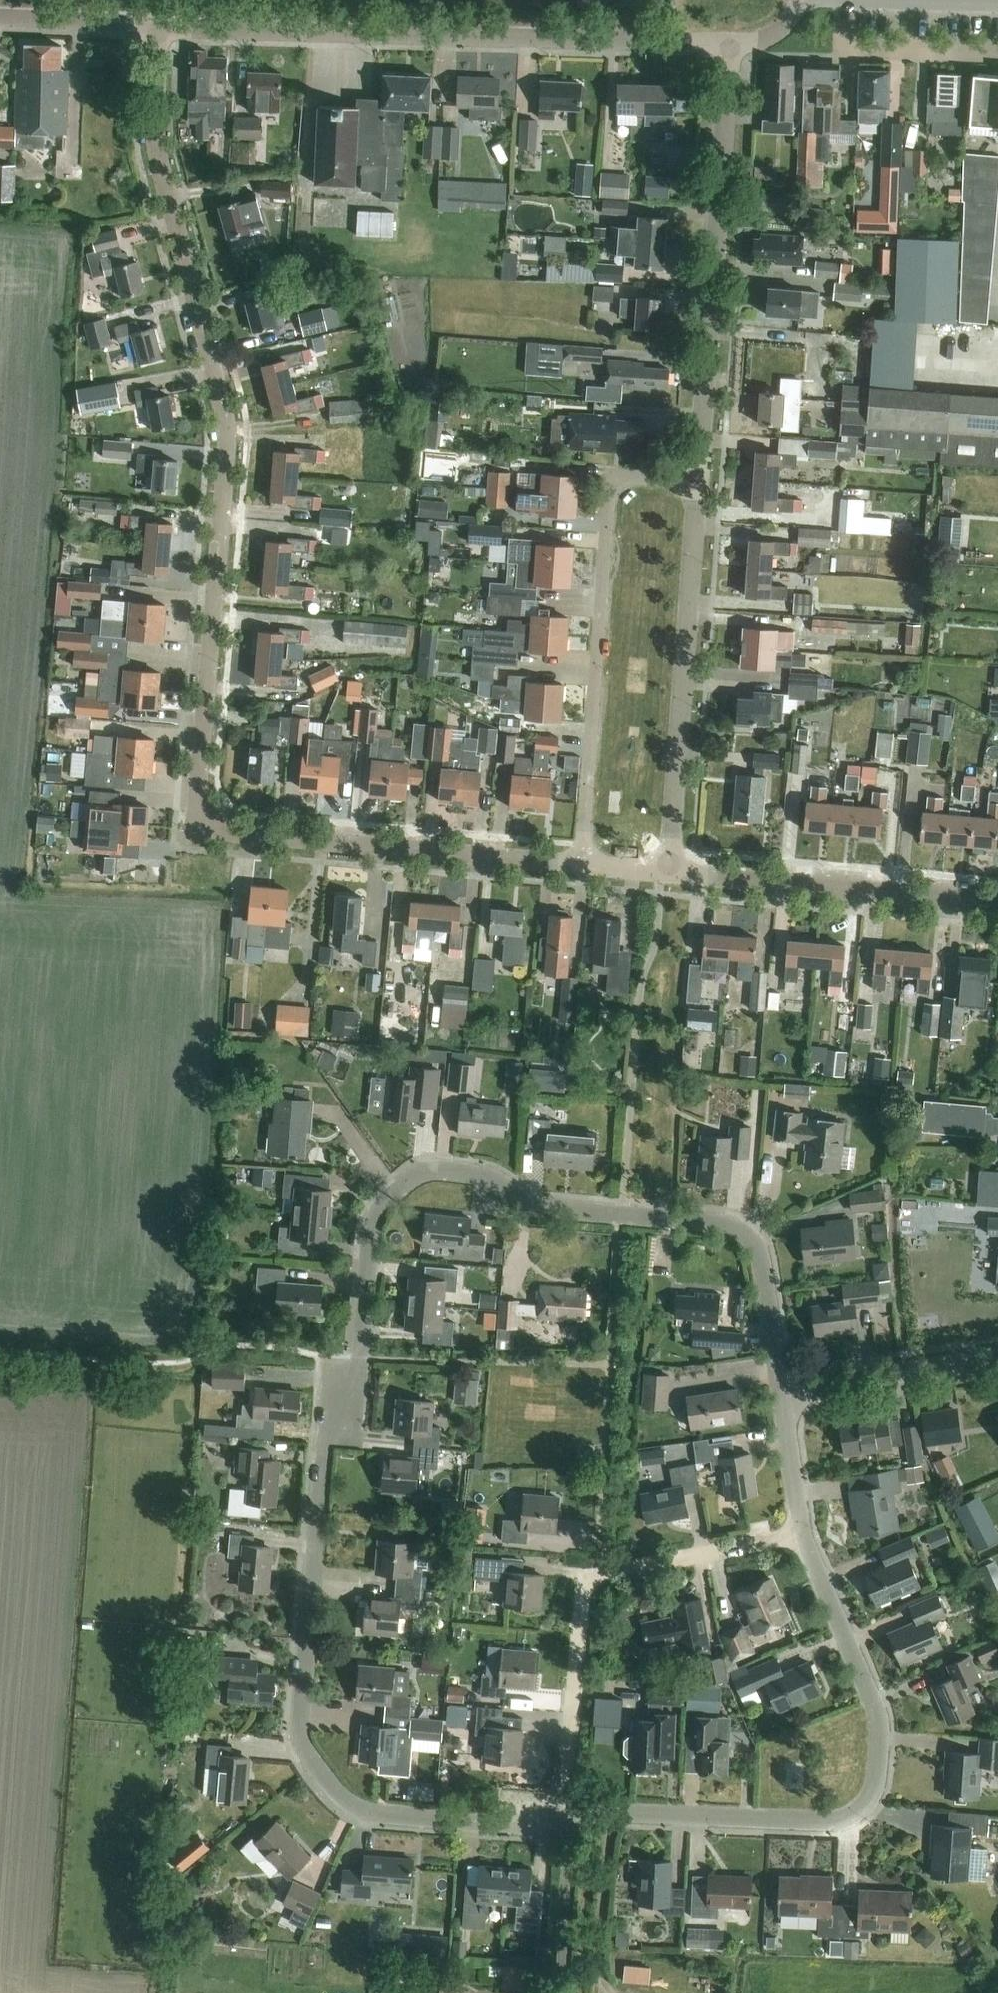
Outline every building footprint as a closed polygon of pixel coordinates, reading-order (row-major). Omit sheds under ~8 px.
[(68,71),(61,70),(61,46),(25,45),(25,69),(17,69),(16,128),(0,128),(0,148),(15,148),(15,133),(67,135),(68,71)] [(190,51),(188,108),(188,123),(197,123),(197,139),(209,139),(209,117),(225,117),(225,109),(226,101),(227,58),(207,58),(207,52),(190,51)] [(767,65),(764,119),(793,120),(795,66),(767,65)] [(840,120),(841,91),(836,90),(838,68),(805,67),(804,89),(802,132),(800,132),(797,186),(822,187),(823,162),(828,162),(829,133),(839,134),(856,134),(856,121),(840,120)] [(860,71),(859,107),(858,123),(878,124),(878,123),(882,123),(882,124),(880,167),(897,168),(901,168),(901,150),(902,125),(886,124),(886,108),(889,108),(890,72),(860,71)] [(280,112),(280,97),(281,97),(282,74),(249,73),(248,95),(249,95),(248,111),(280,112)] [(961,75),(934,74),(933,88),(929,88),(928,104),(934,104),(933,122),(959,123),(959,106),(960,106),(961,75)] [(404,109),(429,110),(431,78),(385,75),(384,100),(358,99),(358,108),(319,106),(316,184),(355,186),(356,163),(364,164),(362,190),(383,191),(382,201),(402,202),(405,145),(403,145),(404,109)] [(974,76),(969,126),(997,128),(997,78),(974,76)] [(502,107),(498,107),(499,80),(459,79),(458,106),(470,107),(469,120),(500,121),(500,122),(501,122),(502,107)] [(541,82),(540,109),(540,119),(555,120),(556,109),(579,110),(580,101),(584,101),(588,99),(588,90),(586,87),(581,87),(581,84),(541,82)] [(644,138),(646,86),(619,85),(618,113),(638,113),(638,125),(632,125),(632,137),(644,138)] [(670,114),(672,114),(673,86),(646,86),(644,138),(658,138),(658,126),(670,126),(670,114)] [(235,118),(234,140),(262,140),(262,118),(235,118)] [(519,150),(536,151),(538,121),(521,120),(519,150)] [(442,160),(444,127),(425,126),(423,158),(442,160)] [(444,127),(442,160),(459,161),(461,128),(444,127)] [(239,143),(239,163),(256,163),(256,143),(239,143)] [(901,168),(900,192),(917,192),(918,176),(927,176),(928,153),(913,152),(912,168),(901,168)] [(964,202),(997,205),(997,199),(997,156),(963,153),(962,202),(964,202)] [(21,202),(21,191),(15,191),(16,166),(0,165),(0,202),(21,202)] [(855,231),(895,233),(896,220),(897,168),(880,167),(878,209),(857,209),(855,231)] [(601,173),(600,197),(629,199),(631,175),(601,173)] [(576,175),(575,195),(591,196),(592,176),(576,175)] [(646,177),(645,199),(667,200),(668,178),(646,177)] [(506,210),(507,184),(460,182),(459,208),(506,210)] [(262,197),(291,198),(291,183),(262,183),(262,197)] [(262,218),(255,193),(236,198),(238,202),(220,207),(228,237),(250,231),(248,222),(262,218)] [(603,214),(628,216),(629,201),(603,200),(603,214)] [(797,206),(794,229),(822,232),(825,209),(797,206)] [(393,237),(394,213),(358,211),(357,235),(393,237)] [(613,228),(612,241),(665,244),(667,219),(639,218),(638,229),(613,228)] [(594,228),(594,237),(608,238),(609,228),(594,228)] [(95,251),(87,254),(92,273),(104,270),(106,275),(116,273),(123,298),(144,293),(136,261),(129,263),(127,253),(116,256),(114,248),(120,246),(116,230),(91,237),(95,251)] [(775,264),(802,266),(804,238),(762,235),(761,240),(755,239),(754,257),(776,259),(775,264)] [(545,236),(544,256),(566,257),(567,238),(545,236)] [(895,321),(918,322),(955,324),(958,241),(898,239),(895,321)] [(665,244),(612,241),(611,253),(627,254),(626,266),(664,269),(665,244)] [(882,273),(894,275),(896,249),(883,248),(882,273)] [(515,281),(517,264),(502,262),(501,276),(500,280),(515,281)] [(815,262),(814,278),(841,281),(842,265),(815,262)] [(560,281),(585,283),(596,283),(596,282),(623,284),(624,265),(597,264),(597,266),(565,264),(564,276),(560,276),(560,281)] [(313,302),(306,281),(290,286),(296,307),(313,302)] [(862,299),(895,302),(896,288),(835,283),(833,301),(861,303),(862,299)] [(593,297),(613,299),(614,288),(594,286),(593,297)] [(817,319),(818,311),(819,293),(801,291),(769,288),(767,315),(817,319)] [(285,325),(277,297),(247,304),(254,332),(285,325)] [(636,329),(659,330),(661,300),(639,298),(639,300),(621,299),(620,317),(637,318),(636,329)] [(357,311),(360,324),(374,321),(371,308),(357,311)] [(298,315),(304,337),(328,331),(322,309),(298,315)] [(84,324),(91,351),(113,345),(106,319),(84,324)] [(870,388),(866,445),(941,451),(940,464),(997,468),(997,398),(913,391),(918,322),(895,321),(875,320),(870,388)] [(137,321),(114,327),(119,342),(133,338),(140,364),(162,358),(153,328),(140,331),(137,321)] [(322,335),(311,338),(315,353),(326,350),(322,335)] [(565,360),(565,362),(603,364),(604,348),(540,344),(539,358),(565,360)] [(310,349),(301,351),(305,363),(313,361),(310,349)] [(269,390),(293,384),(289,367),(305,363),(301,351),(281,357),(282,361),(263,366),(269,390)] [(587,386),(586,401),(621,403),(622,388),(629,389),(651,390),(651,386),(668,387),(669,370),(644,368),(644,364),(630,363),(607,361),(605,387),(587,386)] [(781,378),(780,395),(761,393),(759,424),(781,425),(781,430),(798,432),(800,411),(825,413),(825,409),(842,410),(840,435),(842,436),(841,443),(857,444),(866,445),(870,388),(844,386),(842,400),(801,397),(802,380),(781,378)] [(121,407),(116,382),(77,390),(81,414),(121,407)] [(297,401),(293,384),(269,390),(275,414),(295,409),(296,414),(316,408),(313,397),(297,401)] [(176,427),(170,395),(159,397),(157,387),(136,391),(139,406),(149,404),(154,431),(176,427)] [(322,395),(313,397),(316,408),(325,406),(322,395)] [(469,411),(471,397),(456,396),(455,409),(469,411)] [(522,417),(556,419),(557,399),(523,397),(522,417)] [(331,424),(356,422),(356,424),(372,423),(370,401),(354,402),(355,409),(330,411),(331,424)] [(617,416),(602,415),(569,413),(567,451),(616,454),(617,442),(625,443),(626,439),(642,440),(643,422),(616,420),(617,416)] [(105,440),(103,458),(132,460),(133,443),(105,440)] [(857,444),(841,443),(841,444),(810,441),(808,458),(850,461),(851,456),(856,456),(857,444)] [(273,476),(298,478),(300,461),(316,462),(317,450),(296,448),(296,453),(275,451),(273,476)] [(324,463),(325,451),(317,450),(316,462),(324,463)] [(757,453),(755,481),(778,482),(779,466),(796,467),(797,456),(757,453)] [(138,454),(137,466),(137,472),(155,474),(153,490),(175,492),(178,462),(156,460),(157,455),(138,454)] [(509,491),(510,483),(510,473),(489,471),(488,490),(509,491)] [(576,497),(578,477),(531,473),(530,484),(519,483),(518,492),(576,497)] [(298,478),(273,476),(271,500),(291,502),(291,507),(312,509),(313,497),(297,496),(298,478)] [(943,503),(951,504),(952,478),(943,477),(942,486),(944,487),(943,503)] [(755,481),(753,509),(793,512),(793,500),(777,499),(778,482),(755,481)] [(487,497),(488,490),(463,488),(463,495),(487,497)] [(509,491),(488,490),(487,497),(486,506),(508,507),(509,491)] [(518,492),(516,512),(575,516),(576,497),(518,492)] [(313,497),(312,509),(320,510),(321,498),(313,497)] [(840,499),(839,531),(875,533),(876,517),(862,517),(862,501),(840,499)] [(420,500),(418,517),(440,519),(441,502),(420,500)] [(802,500),(794,500),(793,512),(801,512),(802,500)] [(97,501),(96,515),(118,516),(119,502),(97,501)] [(321,507),(320,525),(352,527),(353,510),(321,507)] [(173,524),(152,522),(152,517),(131,516),(130,528),(147,529),(145,546),(170,549),(173,524)] [(937,561),(959,563),(962,517),(941,516),(937,561)] [(417,520),(415,537),(430,538),(432,521),(417,520)] [(457,522),(434,520),(434,527),(456,529),(457,522)] [(468,544),(502,546),(503,526),(470,523),(468,544)] [(343,528),(327,527),(326,539),(342,540),(343,528)] [(799,528),(798,546),(839,548),(840,532),(832,531),(827,531),(827,530),(820,529),(799,528)] [(266,566),(290,568),(292,551),(308,552),(309,540),(288,538),(288,543),(268,541),(266,566)] [(509,539),(508,562),(538,564),(571,566),(573,547),(540,545),(541,541),(509,539)] [(317,553),(318,541),(309,540),(308,552),(317,553)] [(749,568),(772,570),(773,554),(789,555),(790,544),(751,540),(749,568)] [(130,585),(131,575),(147,576),(148,571),(168,573),(170,549),(145,546),(144,564),(111,561),(111,569),(91,568),(90,582),(130,585)] [(808,571),(827,573),(829,555),(820,554),(820,558),(809,557),(808,571)] [(429,572),(440,572),(441,558),(430,557),(429,572)] [(508,563),(518,564),(516,585),(491,583),(490,596),(537,600),(538,584),(570,586),(571,566),(538,564),(508,562),(508,563)] [(290,568),(266,566),(263,590),(284,592),(283,597),(304,599),(305,587),(289,586),(290,568)] [(772,570),(749,568),(747,596),(786,599),(787,588),(771,586),(772,570)] [(68,598),(101,600),(102,584),(69,581),(68,598)] [(305,587),(304,599),(314,600),(315,588),(305,587)] [(430,602),(438,603),(439,593),(430,593),(430,602)] [(793,614),(813,615),(814,594),(794,593),(793,614)] [(537,600),(490,596),(488,596),(487,614),(522,616),(522,615),(534,615),(539,616),(540,603),(537,602),(537,600)] [(104,600),(103,618),(164,623),(166,605),(132,602),(132,603),(104,600)] [(534,615),(533,625),(522,624),(522,621),(509,620),(508,631),(566,635),(567,618),(539,616),(534,615)] [(164,623),(103,618),(101,635),(163,641),(164,623)] [(813,619),(812,633),(846,635),(846,634),(871,635),(872,624),(847,622),(847,621),(813,619)] [(345,621),(343,643),(406,648),(408,627),(345,621)] [(419,657),(435,659),(438,625),(423,624),(419,657)] [(918,655),(920,625),(906,624),(905,655),(918,655)] [(260,631),(258,655),(283,658),(284,641),(301,642),(302,630),(281,628),(280,633),(260,631)] [(744,628),(743,647),(793,651),(792,651),(793,632),(744,628)] [(565,653),(566,635),(508,631),(485,629),(483,645),(474,644),(473,662),(495,664),(500,664),(501,650),(532,652),(532,651),(565,653)] [(75,650),(91,651),(93,634),(59,631),(58,648),(75,650)] [(793,651),(743,647),(741,666),(774,669),(774,666),(791,667),(793,651)] [(109,652),(91,651),(75,650),(74,668),(108,671),(109,652)] [(283,658),(258,655),(256,680),(276,682),(276,687),(296,689),(297,677),(281,675),(283,658)] [(495,664),(473,662),(471,680),(494,682),(495,664)] [(308,682),(313,694),(339,681),(333,669),(308,682)] [(100,673),(99,685),(158,690),(160,673),(126,670),(126,675),(100,673)] [(790,673),(789,685),(818,687),(819,675),(790,673)] [(531,683),(531,676),(508,675),(508,686),(493,685),(492,698),(503,699),(503,698),(528,700),(561,703),(563,685),(531,683)] [(348,697),(348,698),(360,699),(362,683),(349,682),(348,697)] [(99,685),(98,699),(77,697),(76,716),(109,718),(109,717),(113,717),(122,708),(122,705),(157,708),(158,690),(99,685)] [(818,687),(789,685),(788,699),(817,701),(818,687)] [(782,722),(784,694),(754,693),(753,699),(739,698),(737,722),(769,724),(770,722),(782,722)] [(997,723),(997,697),(990,696),(988,722),(997,723)] [(503,698),(503,699),(502,711),(527,713),(526,718),(560,720),(561,703),(528,700),(503,698)] [(292,721),(290,741),(306,743),(304,755),(304,754),(301,788),(319,790),(324,738),(308,737),(310,719),(307,719),(309,707),(293,705),(292,717),(292,721)] [(391,763),(393,738),(394,731),(377,729),(379,710),(361,708),(360,723),(358,742),(371,743),(369,764),(373,764),(370,795),(388,796),(391,763)] [(258,730),(263,730),(261,748),(252,747),(249,781),(273,783),(276,749),(277,735),(288,736),(290,717),(280,716),(280,720),(259,718),(258,730)] [(937,732),(950,733),(952,717),(939,716),(937,732)] [(66,718),(64,737),(89,739),(90,720),(66,718)] [(499,731),(520,733),(521,720),(500,718),(499,731)] [(411,758),(427,760),(431,725),(414,724),(411,758)] [(926,726),(910,724),(905,764),(924,766),(928,733),(925,733),(926,726)] [(477,753),(496,754),(498,729),(479,728),(477,753)] [(430,758),(445,759),(448,731),(432,729),(430,758)] [(797,741),(808,742),(809,730),(798,729),(797,741)] [(534,761),(535,755),(534,759),(514,757),(516,736),(498,734),(496,760),(516,762),(515,775),(514,775),(510,808),(530,810),(534,761)] [(875,758),(891,760),(894,735),(878,734),(875,758)] [(120,737),(120,738),(95,735),(94,753),(153,758),(154,740),(120,737)] [(556,754),(557,737),(536,736),(535,755),(534,761),(530,810),(549,811),(552,778),(548,778),(550,753),(556,754)] [(324,738),(319,790),(337,792),(338,776),(346,777),(346,778),(348,778),(351,741),(324,738)] [(391,763),(388,796),(405,798),(409,764),(403,764),(405,751),(401,750),(402,739),(393,738),(391,763)] [(449,742),(447,769),(443,768),(440,801),(458,803),(463,754),(464,744),(449,742)] [(465,744),(464,744),(463,754),(458,803),(477,805),(481,772),(479,772),(480,756),(464,754),(465,744)] [(792,773),(805,774),(808,746),(795,744),(792,773)] [(94,753),(89,753),(86,786),(144,791),(146,775),(151,775),(153,758),(94,753)] [(755,767),(754,776),(738,775),(734,819),(762,822),(766,777),(763,777),(764,768),(779,769),(780,756),(754,754),(753,767),(755,767)] [(47,763),(46,781),(61,782),(62,764),(47,763)] [(859,792),(860,776),(846,774),(844,790),(859,792)] [(963,776),(962,786),(976,787),(977,777),(963,776)] [(830,832),(832,803),(826,803),(827,788),(812,786),(811,802),(807,801),(804,829),(830,832)] [(962,786),(961,801),(974,802),(976,787),(962,786)] [(120,793),(90,790),(89,802),(87,802),(85,819),(147,825),(148,807),(119,804),(120,793)] [(858,806),(855,834),(880,836),(883,808),(887,809),(888,793),(873,792),(872,807),(858,806)] [(974,816),(971,845),(996,847),(997,829),(997,793),(990,792),(987,818),(974,816)] [(946,842),(948,814),(942,814),(943,798),(928,797),(926,812),(923,812),(920,840),(946,842)] [(844,804),(832,803),(830,832),(855,834),(858,806),(853,805),(853,800),(844,799),(844,804)] [(971,845),(974,816),(969,816),(969,810),(960,810),(960,815),(948,814),(946,842),(971,845)] [(147,825),(85,819),(82,852),(111,854),(111,852),(118,852),(118,840),(145,842),(147,825)] [(250,920),(248,945),(265,947),(270,888),(253,887),(250,920)] [(288,890),(270,888),(265,947),(290,949),(292,924),(285,923),(288,890)] [(376,965),(378,941),(358,940),(359,932),(362,897),(337,895),(334,929),(344,930),(342,951),(363,953),(362,964),(376,965)] [(434,929),(437,904),(412,902),(410,922),(406,921),(404,942),(415,944),(417,927),(434,929)] [(437,904),(434,929),(452,930),(450,947),(462,948),(464,927),(459,927),(461,906),(437,904)] [(526,934),(522,933),(524,912),(493,909),(491,931),(506,933),(503,963),(524,965),(526,934)] [(568,973),(570,950),(573,916),(551,914),(548,948),(549,948),(547,972),(568,973)] [(597,918),(594,947),(584,946),(583,961),(609,963),(607,994),(628,996),(631,965),(613,964),(614,950),(618,950),(621,921),(597,918)] [(705,933),(702,973),(689,972),(687,1001),(701,1002),(703,979),(714,980),(714,971),(728,972),(731,936),(705,933)] [(731,936),(728,972),(729,958),(739,959),(737,980),(753,982),(752,983),(767,984),(768,972),(754,971),(757,938),(731,936)] [(246,959),(248,938),(234,937),(232,958),(246,959)] [(815,967),(817,943),(789,941),(785,980),(795,981),(797,981),(798,965),(815,967)] [(404,942),(403,952),(414,953),(415,944),(404,942)] [(817,943),(815,967),(831,968),(830,984),(841,985),(845,946),(817,943)] [(450,947),(449,957),(461,958),(462,948),(450,947)] [(902,974),(904,951),(877,949),(873,988),(885,989),(886,973),(902,974)] [(904,951),(902,974),(919,976),(917,992),(929,993),(932,954),(904,951)] [(991,959),(960,956),(956,998),(944,997),(940,1036),(961,1038),(964,1006),(986,1008),(991,959)] [(472,991),(492,993),(496,961),(475,959),(472,991)] [(380,991),(381,974),(367,973),(365,990),(380,991)] [(547,994),(549,978),(535,977),(534,993),(547,994)] [(785,980),(784,994),(794,994),(795,981),(785,980)] [(767,984),(752,983),(750,1008),(764,1009),(767,984)] [(840,995),(841,985),(830,984),(829,993),(840,995)] [(467,1011),(469,988),(445,985),(443,1009),(467,1011)] [(769,992),(768,1009),(779,1010),(780,993),(769,992)] [(561,999),(559,1021),(576,1023),(577,1000),(561,999)] [(856,1029),(871,1030),(873,1006),(858,1004),(856,1029)] [(921,1036),(937,1037),(941,1006),(924,1004),(921,1036)] [(278,1005),(275,1035),(308,1038),(310,1008),(278,1005)] [(718,1011),(688,1008),(686,1028),(716,1031),(718,1011)] [(360,1012),(334,1009),(331,1034),(357,1037),(360,1012)] [(738,1052),(740,1030),(725,1029),(724,1051),(738,1052)] [(445,1063),(446,1051),(413,1048),(412,1060),(445,1063)] [(844,1077),(847,1052),(826,1050),(823,1074),(844,1077)] [(447,1090),(473,1093),(476,1066),(475,1065),(476,1055),(451,1052),(447,1090)] [(756,1077),(758,1057),(742,1055),(740,1076),(756,1077)] [(524,1062),(507,1061),(505,1080),(522,1082),(524,1062)] [(874,1063),(873,1078),(889,1079),(890,1065),(874,1063)] [(389,1077),(385,1117),(417,1120),(419,1106),(436,1108),(440,1070),(411,1067),(410,1079),(389,1077)] [(528,1089),(564,1093),(566,1072),(530,1068),(528,1089)] [(914,1084),(915,1073),(898,1071),(897,1082),(914,1084)] [(784,1082),(783,1089),(805,1092),(806,1085),(784,1082)] [(305,1129),(309,1130),(312,1101),(278,1098),(276,1125),(272,1125),(270,1154),(303,1156),(305,1129)] [(924,1101),(922,1132),(983,1137),(986,1114),(987,1106),(924,1101)] [(473,1133),(503,1136),(506,1107),(463,1102),(459,1134),(473,1136),(473,1133)] [(852,1148),(842,1147),(845,1123),(809,1119),(808,1124),(800,1123),(802,1113),(778,1111),(774,1138),(798,1141),(799,1139),(808,1140),(805,1166),(839,1171),(839,1168),(851,1169),(855,1166),(856,1152),(852,1148)] [(983,1137),(997,1135),(997,1119),(995,1119),(992,1114),(986,1114),(983,1137)] [(545,1164),(593,1168),(595,1134),(551,1130),(551,1120),(530,1118),(527,1146),(546,1148),(545,1164)] [(731,1126),(730,1138),(702,1135),(697,1183),(729,1186),(732,1156),(748,1158),(751,1128),(731,1126)] [(272,1188),(274,1170),(254,1167),(252,1185),(272,1188)] [(980,1170),(977,1205),(997,1206),(997,1172),(980,1170)] [(285,1174),(283,1197),(284,1197),(283,1212),(293,1213),(329,1217),(332,1191),(313,1189),(314,1176),(285,1174)] [(885,1207),(883,1191),(851,1195),(853,1211),(885,1207)] [(293,1213),(292,1228),(280,1227),(278,1250),(307,1253),(308,1241),(326,1242),(329,1217),(293,1213)] [(456,1255),(483,1258),(485,1236),(469,1234),(471,1218),(427,1214),(424,1244),(457,1247),(456,1255)] [(989,1218),(987,1234),(997,1235),(997,1218),(989,1218)] [(854,1257),(850,1221),(828,1223),(828,1228),(803,1230),(806,1262),(854,1257)] [(873,1242),(888,1240),(887,1223),(872,1225),(873,1242)] [(494,1247),(492,1263),(502,1264),(504,1249),(494,1247)] [(408,1303),(443,1306),(444,1291),(456,1292),(458,1269),(425,1266),(424,1279),(410,1277),(408,1303)] [(321,1314),(323,1286),(285,1283),(286,1269),(258,1267),(256,1293),(278,1295),(277,1311),(321,1314)] [(881,1303),(878,1280),(841,1285),(844,1303),(812,1307),(815,1335),(842,1331),(842,1334),(858,1332),(855,1307),(881,1303)] [(564,1317),(586,1318),(587,1290),(541,1286),(539,1306),(518,1304),(518,1301),(500,1299),(498,1327),(516,1329),(517,1314),(539,1316),(538,1318),(563,1320),(564,1317)] [(480,1293),(479,1308),(496,1309),(497,1295),(480,1293)] [(736,1356),(734,1348),(742,1348),(743,1333),(716,1331),(720,1295),(695,1293),(695,1296),(678,1295),(676,1317),(694,1319),(691,1347),(709,1349),(709,1346),(711,1346),(714,1360),(736,1356)] [(443,1306),(408,1303),(405,1329),(424,1330),(423,1343),(452,1345),(454,1322),(442,1321),(443,1306)] [(735,1303),(733,1320),(744,1321),(746,1304),(735,1303)] [(498,1329),(496,1349),(513,1350),(514,1330),(498,1329)] [(212,1388),(245,1389),(246,1364),(213,1363),(212,1388)] [(670,1376),(646,1374),(643,1407),(667,1409),(670,1376)] [(454,1404),(477,1406),(479,1381),(456,1379),(454,1404)] [(243,1404),(242,1415),(237,1415),(236,1427),(206,1424),(205,1437),(239,1440),(240,1438),(273,1441),(275,1419),(296,1421),(298,1392),(258,1388),(257,1406),(243,1404)] [(742,1421),(737,1389),(687,1397),(692,1428),(742,1421)] [(414,1446),(439,1448),(441,1428),(431,1427),(433,1403),(398,1400),(395,1432),(415,1433),(414,1446)] [(956,1411),(923,1416),(927,1444),(960,1439),(956,1411)] [(903,1444),(899,1418),(888,1420),(888,1417),(868,1420),(868,1422),(840,1426),(844,1455),(878,1450),(878,1448),(903,1444)] [(902,1429),(908,1465),(924,1463),(918,1426),(902,1429)] [(732,1441),(709,1444),(708,1439),(692,1441),(696,1463),(711,1461),(712,1471),(722,1469),(727,1499),(756,1495),(750,1454),(735,1457),(732,1441)] [(439,1448),(414,1446),(413,1458),(386,1455),(383,1491),(415,1494),(418,1468),(438,1469),(439,1448)] [(250,1472),(248,1491),(235,1490),(231,1493),(230,1510),(233,1514),(256,1516),(259,1512),(260,1502),(276,1504),(280,1464),(267,1463),(268,1450),(238,1448),(236,1471),(250,1472)] [(699,1491),(694,1464),(670,1469),(674,1488),(641,1494),(647,1523),(671,1518),(671,1520),(688,1516),(684,1494),(699,1491)] [(922,1465),(905,1468),(908,1485),(924,1482),(922,1465)] [(900,1491),(897,1469),(864,1474),(866,1489),(850,1491),(853,1508),(856,1507),(860,1534),(898,1528),(892,1492),(900,1491)] [(528,1531),(555,1533),(558,1497),(526,1494),(524,1521),(504,1519),(502,1541),(527,1543),(528,1531)] [(977,1553),(997,1542),(997,1535),(993,1526),(983,1531),(968,1501),(953,1509),(977,1553)] [(443,1504),(441,1519),(463,1521),(464,1506),(443,1504)] [(483,1543),(486,1509),(467,1506),(463,1541),(483,1543)] [(224,1536),(225,1524),(210,1523),(209,1535),(224,1536)] [(944,1526),(925,1534),(931,1548),(950,1540),(944,1526)] [(240,1587),(269,1589),(272,1550),(253,1548),(254,1536),(231,1534),(228,1557),(242,1558),(240,1587)] [(917,1554),(910,1537),(880,1549),(887,1566),(864,1575),(877,1604),(920,1586),(908,1558),(917,1554)] [(429,1553),(414,1552),(415,1544),(379,1541),(376,1572),(397,1574),(396,1586),(421,1589),(423,1569),(427,1570),(429,1553)] [(472,1564),(473,1548),(461,1548),(460,1564),(472,1564)] [(477,1558),(475,1578),(507,1581),(505,1605),(541,1608),(543,1576),(522,1574),(523,1562),(477,1558)] [(977,1569),(989,1597),(997,1593),(997,1567),(995,1561),(977,1569)] [(733,1653),(735,1659),(754,1651),(747,1636),(788,1619),(771,1579),(739,1592),(752,1623),(743,1627),(742,1624),(721,1633),(730,1654),(733,1653)] [(368,1596),(365,1632),(397,1635),(399,1608),(419,1610),(421,1589),(396,1586),(395,1598),(368,1596)] [(425,1601),(435,1602),(436,1592),(426,1591),(425,1601)] [(938,1627),(934,1629),(930,1621),(945,1615),(937,1596),(911,1607),(917,1622),(889,1633),(903,1666),(943,1650),(938,1638),(942,1636),(938,1627)] [(712,1657),(701,1599),(671,1605),(674,1616),(642,1622),(647,1647),(650,1646),(652,1656),(680,1651),(680,1652),(699,1648),(706,1684),(729,1686),(729,1687),(730,1687),(727,1672),(724,1655),(712,1657)] [(981,1664),(997,1657),(997,1651),(993,1641),(975,1650),(981,1664)] [(507,1685),(534,1688),(537,1652),(505,1649),(503,1676),(483,1674),(481,1696),(506,1698),(507,1685)] [(733,1653),(730,1654),(724,1655),(727,1672),(738,1668),(735,1659),(733,1653)] [(980,1678),(970,1655),(948,1665),(953,1678),(933,1686),(948,1723),(974,1712),(963,1685),(980,1678)] [(274,1674),(255,1673),(256,1660),(220,1657),(218,1684),(232,1685),(231,1700),(271,1703),(274,1674)] [(444,1674),(445,1660),(422,1657),(421,1672),(444,1674)] [(738,1668),(727,1672),(730,1687),(729,1687),(730,1688),(736,1685),(746,1709),(762,1703),(758,1693),(768,1688),(778,1711),(822,1692),(810,1663),(784,1674),(777,1659),(748,1671),(745,1665),(738,1668)] [(385,1715),(410,1717),(412,1697),(392,1695),(394,1668),(362,1665),(359,1701),(386,1703),(385,1715)] [(645,1704),(682,1707),(684,1684),(647,1681),(645,1704)] [(447,1686),(446,1702),(465,1703),(466,1687),(447,1686)] [(617,1721),(617,1696),(592,1695),(591,1720),(617,1721)] [(522,1731),(523,1718),(502,1716),(503,1708),(478,1706),(476,1735),(486,1735),(484,1760),(519,1763),(522,1731)] [(634,1720),(633,1737),(629,1737),(625,1740),(624,1753),(628,1757),(634,1757),(633,1774),(660,1775),(661,1760),(673,1760),(675,1715),(648,1714),(648,1720),(634,1720)] [(410,1717),(385,1715),(384,1728),(363,1726),(360,1758),(380,1760),(396,1761),(398,1737),(408,1738),(410,1718),(410,1717)] [(730,1718),(705,1717),(693,1716),(691,1747),(701,1748),(700,1773),(727,1774),(730,1718)] [(396,1761),(380,1760),(379,1775),(410,1778),(412,1742),(441,1744),(443,1721),(410,1718),(408,1738),(398,1737),(396,1761)] [(982,1738),(981,1754),(946,1751),(945,1770),(947,1771),(945,1795),(977,1798),(980,1765),(997,1766),(997,1739),(982,1738)] [(217,1797),(246,1800),(250,1760),(231,1758),(232,1746),(208,1744),(206,1767),(220,1769),(217,1797)] [(411,1785),(391,1783),(390,1795),(410,1797),(411,1785)] [(240,1816),(240,1801),(219,1800),(218,1816),(240,1816)] [(988,1850),(971,1849),(973,1833),(988,1834),(989,1826),(990,1815),(955,1812),(953,1826),(933,1825),(931,1848),(933,1848),(931,1876),(969,1879),(969,1880),(985,1882),(988,1850)] [(310,1856),(276,1822),(257,1841),(253,1837),(240,1849),(253,1863),(270,1858),(288,1877),(310,1856)] [(989,1826),(988,1834),(988,1837),(997,1838),(997,1826),(989,1826)] [(180,1872),(209,1848),(199,1836),(170,1859),(180,1872)] [(370,1897),(371,1887),(411,1890),(413,1860),(365,1856),(364,1872),(344,1870),(342,1894),(370,1897)] [(664,1914),(684,1915),(686,1888),(670,1887),(671,1862),(641,1860),(639,1904),(664,1905),(664,1914)] [(479,1886),(466,1885),(463,1927),(482,1928),(485,1925),(486,1914),(489,1914),(490,1902),(504,1903),(506,1867),(480,1865),(479,1886)] [(532,1870),(506,1867),(504,1903),(518,1904),(516,1929),(540,1931),(543,1891),(531,1890),(532,1870)] [(751,1907),(752,1877),(709,1875),(708,1893),(692,1892),(691,1916),(718,1917),(718,1906),(751,1907)] [(844,1936),(845,1904),(831,1904),(832,1876),(809,1875),(809,1877),(781,1876),(779,1914),(819,1915),(818,1935),(844,1936)] [(293,1881),(282,1905),(310,1918),(321,1894),(293,1881)] [(860,1904),(845,1904),(844,1936),(869,1937),(869,1929),(910,1931),(911,1891),(860,1889),(860,1904)] [(687,1929),(687,1949),(711,1949),(712,1930),(687,1929)] [(629,1947),(629,1932),(616,1932),(615,1946),(629,1947)] [(402,1934),(401,1946),(382,1944),(381,1952),(445,1957),(446,1937),(402,1934)] [(768,1949),(779,1949),(779,1943),(776,1939),(769,1938),(768,1949)] [(466,1958),(467,1941),(453,1940),(452,1957),(466,1958)] [(830,1941),(830,1955),(843,1956),(843,1941),(830,1941)] [(844,1958),(858,1958),(859,1941),(844,1941),(844,1958)] [(968,1960),(976,1954),(968,1943),(960,1949),(968,1960)] [(500,1958),(513,1959),(513,1950),(501,1949),(500,1958)] [(501,1991),(529,1992),(530,1968),(503,1967),(488,1966),(487,1978),(502,1980),(501,1991)] [(376,1992),(398,1992),(398,1985),(377,1984),(376,1992)]
